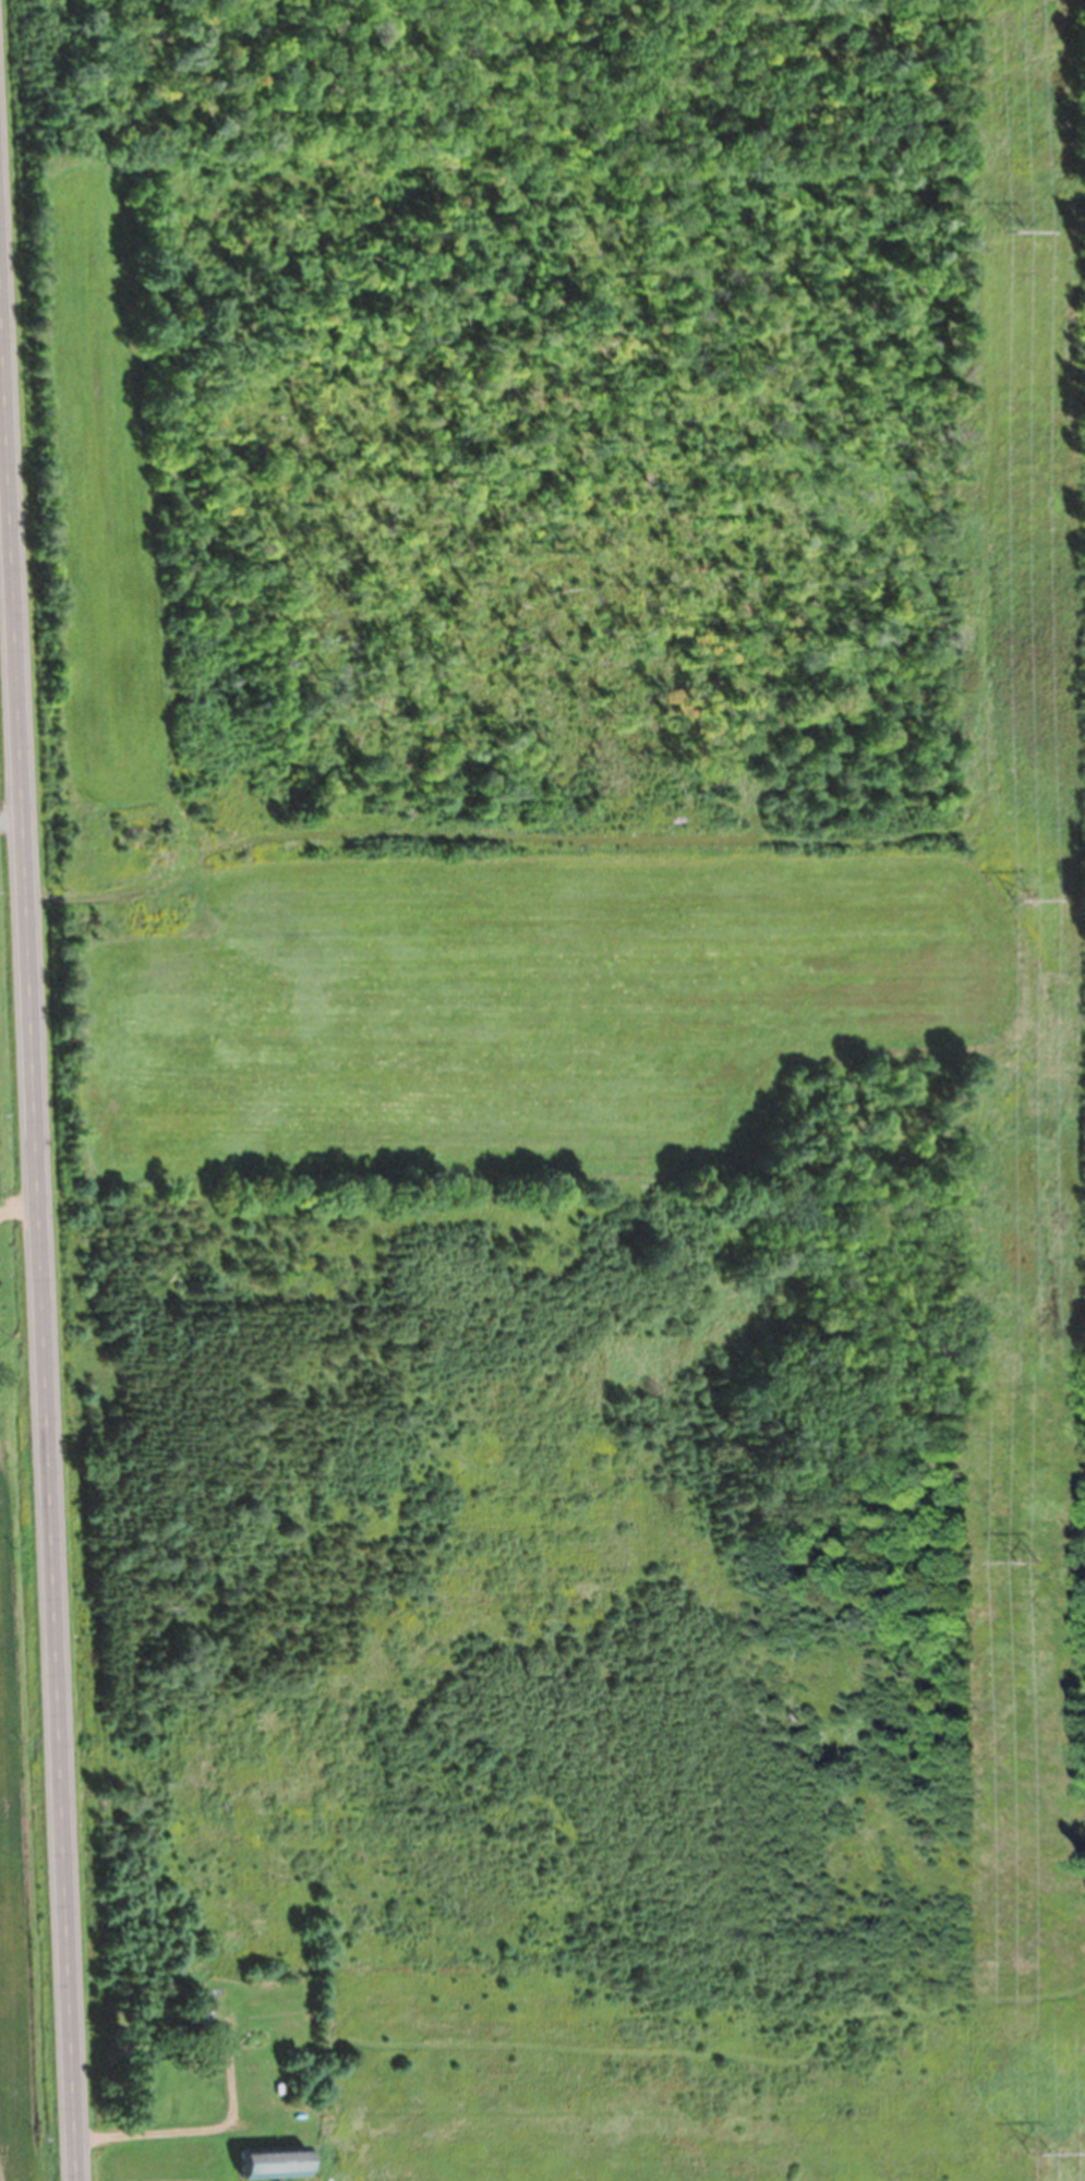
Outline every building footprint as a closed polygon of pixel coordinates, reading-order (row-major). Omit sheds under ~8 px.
[(242,2151),(243,2179),(317,2177),(316,2148),(242,2151)]
